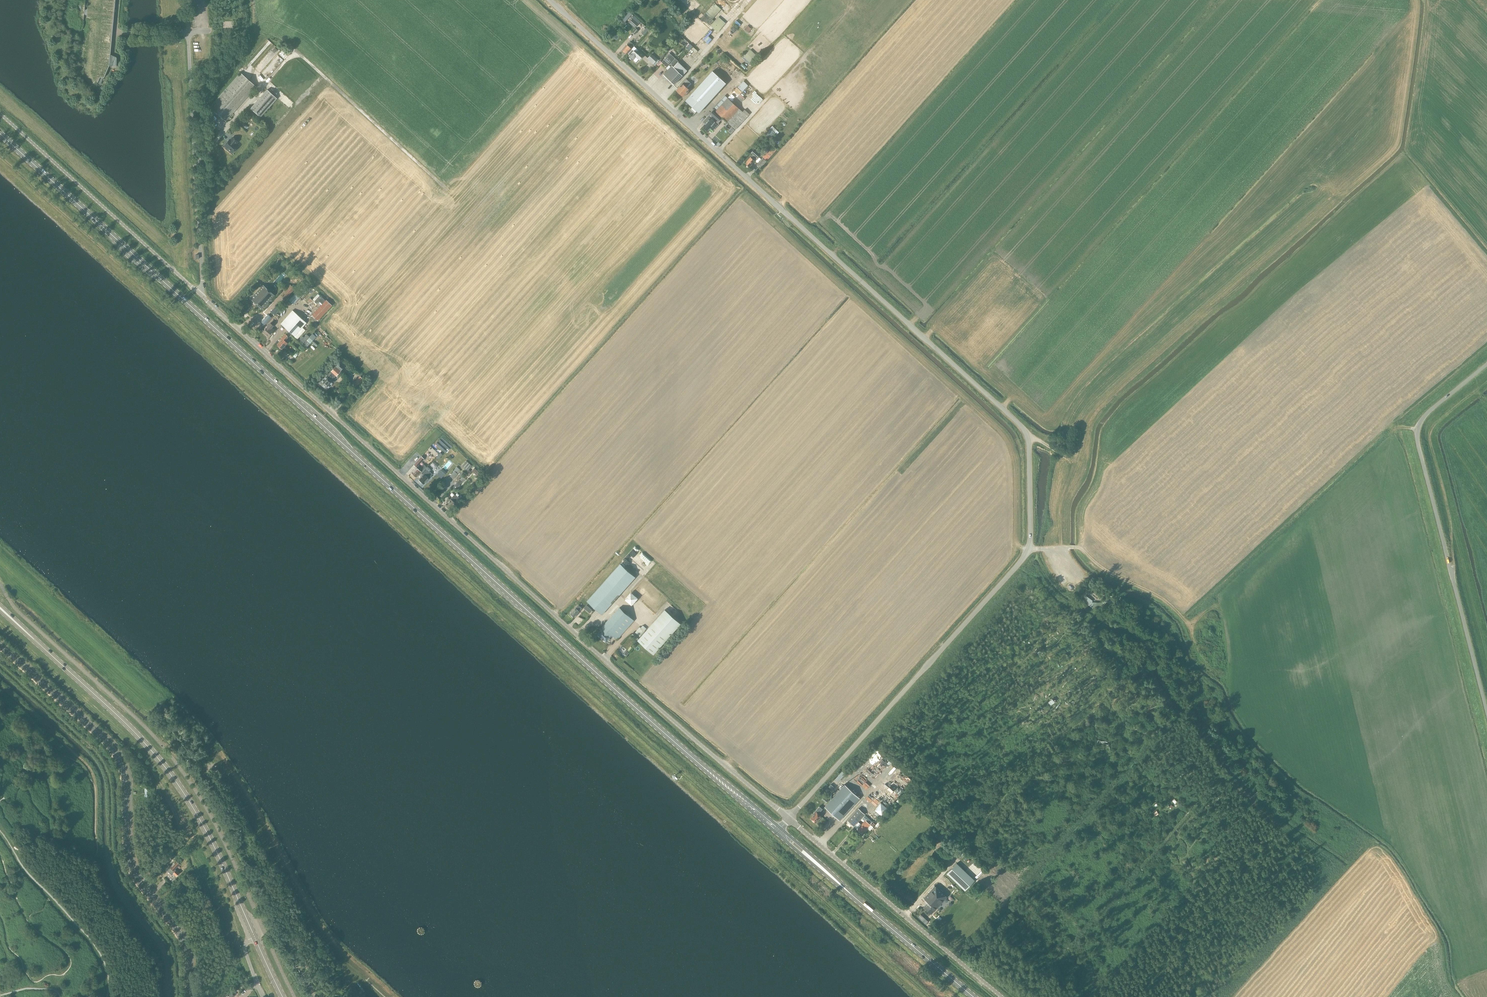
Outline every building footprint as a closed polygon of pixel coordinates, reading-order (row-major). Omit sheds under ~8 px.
[(83,13),(83,10),(83,4),(84,0),(81,0),(81,3),(76,3),(75,19),(79,19),(79,28),(80,28),(80,27),(81,26),(81,25),(82,25),(82,19),(82,13),(83,13)] [(101,17),(100,32),(100,33),(95,84),(96,84),(97,83),(100,76),(103,77),(103,76),(104,76),(109,65),(115,65),(116,64),(116,63),(116,57),(116,56),(115,56),(110,54),(114,8),(114,5),(114,0),(102,0),(102,9),(101,17)] [(95,17),(101,17),(102,9),(96,8),(87,7),(86,1),(85,10),(83,10),(83,13),(85,14),(84,22),(85,22),(87,17),(87,16),(95,17)] [(701,18),(710,25),(714,20),(713,19),(722,9),(714,2),(701,18)] [(621,20),(624,23),(633,14),(630,11),(621,20)] [(718,32),(726,23),(719,16),(710,25),(718,32)] [(638,24),(632,18),(629,22),(635,28),(638,24)] [(708,43),(712,39),(709,36),(713,31),(711,30),(703,38),(708,43)] [(622,50),(626,54),(632,48),(634,45),(630,41),(627,45),(622,50)] [(743,57),(750,64),(759,55),(752,48),(743,57)] [(629,57),(633,60),(636,57),(640,60),(644,55),(639,50),(636,53),(634,51),(633,52),(632,51),(629,54),(630,55),(629,57)] [(667,67),(669,65),(671,67),(664,75),(674,85),(687,71),(678,62),(679,62),(675,59),(670,54),(662,62),(667,67)] [(648,59),(654,64),(657,60),(652,55),(648,59)] [(78,70),(78,68),(77,68),(76,69),(75,69),(74,70),(73,71),(73,72),(73,73),(73,74),(73,75),(73,76),(74,77),(75,78),(76,79),(77,79),(78,79),(79,79),(80,79),(81,79),(80,77),(79,77),(78,77),(77,77),(76,77),(75,76),(75,75),(75,74),(75,73),(75,72),(76,71),(77,71),(77,70),(78,70)] [(703,105),(697,111),(700,113),(726,84),(713,71),(691,95),(703,105)] [(210,107),(225,121),(256,87),(240,72),(210,107)] [(676,91),(684,97),(690,90),(687,87),(691,83),(687,79),(676,91)] [(742,91),(749,85),(744,80),(737,87),(742,91)] [(250,108),(260,117),(277,98),(267,90),(250,108)] [(741,93),(737,97),(741,102),(745,97),(741,93)] [(686,101),(697,111),(703,105),(691,95),(686,101)] [(717,105),(719,107),(727,98),(725,96),(717,105)] [(715,111),(735,129),(750,114),(745,109),(743,112),(728,98),(715,111)] [(720,117),(716,113),(713,110),(709,115),(712,117),(716,121),(720,117)] [(709,120),(704,126),(708,130),(710,131),(713,129),(711,127),(715,122),(710,118),(709,120)] [(764,136),(768,140),(775,133),(777,135),(779,132),(772,126),(771,128),(771,129),(764,136)] [(224,146),(232,153),(237,147),(235,144),(238,141),(233,137),(230,140),(229,139),(224,146)] [(763,157),(767,161),(775,151),(777,149),(773,146),(763,157)] [(758,149),(756,151),(754,149),(751,152),(753,154),(751,156),(751,157),(745,163),(749,167),(760,155),(759,154),(761,151),(758,149)] [(757,165),(760,168),(766,161),(763,158),(757,165)] [(783,219),(777,213),(774,216),(781,221),(783,219)] [(251,299),(262,309),(274,295),(263,285),(251,299)] [(281,295),(285,299),(295,289),(290,285),(281,295)] [(298,290),(289,300),(293,304),(302,294),(298,290)] [(319,293),(315,299),(321,304),(326,299),(319,293)] [(312,315),(318,320),(332,305),(326,300),(312,315)] [(281,324),(294,336),(306,323),(293,310),(281,324)] [(268,315),(261,322),(264,325),(271,317),(268,315)] [(263,332),(268,337),(274,330),(271,328),(273,326),(270,323),(263,332)] [(288,332),(286,334),(285,334),(279,341),(280,341),(277,344),(282,349),(287,343),(285,341),(289,337),(290,338),(292,335),(288,332)] [(309,338),(303,344),(306,347),(312,340),(309,338)] [(342,368),(338,364),(338,363),(337,363),(337,364),(331,370),(332,371),(327,376),(327,375),(326,375),(327,375),(320,383),(326,389),(327,389),(333,382),(334,381),(333,381),(331,379),(336,375),(342,368),(343,368),(342,368)] [(426,451),(432,457),(437,451),(431,446),(426,451)] [(462,466),(467,471),(472,466),(466,461),(462,466)] [(411,473),(416,477),(426,466),(423,464),(420,468),(418,466),(411,473)] [(419,480),(423,484),(429,478),(432,474),(429,471),(430,470),(427,467),(422,473),(424,475),(419,480)] [(450,476),(454,479),(461,471),(456,467),(453,470),(454,471),(450,476)] [(474,468),(472,471),(476,475),(475,477),(478,479),(482,475),(474,468)] [(469,470),(463,476),(465,478),(468,475),(468,476),(472,472),(469,470)] [(452,487),(455,490),(462,482),(459,480),(452,487)] [(445,505),(450,510),(456,504),(460,498),(458,496),(457,497),(454,494),(450,499),(448,498),(446,501),(447,502),(445,505)] [(587,601),(602,615),(636,578),(621,564),(587,601)] [(1077,597),(1082,601),(1083,600),(1089,605),(1093,601),(1086,595),(1092,588),(1088,584),(1077,597)] [(632,605),(639,598),(631,592),(625,598),(632,605)] [(571,614),(574,618),(582,609),(579,605),(571,614)] [(598,635),(607,642),(612,636),(617,640),(634,620),(619,608),(602,628),(603,629),(598,635)] [(638,640),(654,654),(681,623),(674,618),(665,609),(638,640)] [(641,636),(647,628),(643,624),(636,631),(641,636)] [(860,798),(845,784),(825,807),(840,820),(860,798)] [(881,802),(875,809),(883,816),(889,808),(881,802)] [(822,809),(819,806),(813,813),(813,814),(812,815),(813,816),(811,818),(813,820),(813,821),(815,822),(816,822),(821,816),(818,814),(822,809)] [(864,814),(858,808),(848,820),(854,826),(864,814)] [(862,819),(865,821),(862,825),(859,822),(855,827),(861,833),(865,829),(866,829),(873,822),(868,818),(865,815),(862,819)] [(171,850),(166,856),(169,859),(171,857),(173,859),(176,855),(174,853),(171,850)] [(176,876),(180,872),(176,869),(176,870),(175,869),(180,863),(176,860),(171,867),(169,865),(166,869),(172,875),(173,874),(176,876)] [(947,874),(965,891),(975,881),(957,864),(947,874)] [(924,907),(931,914),(947,897),(935,887),(924,898),(929,902),(924,907)] [(918,917),(926,924),(929,921),(921,914),(918,917)]
